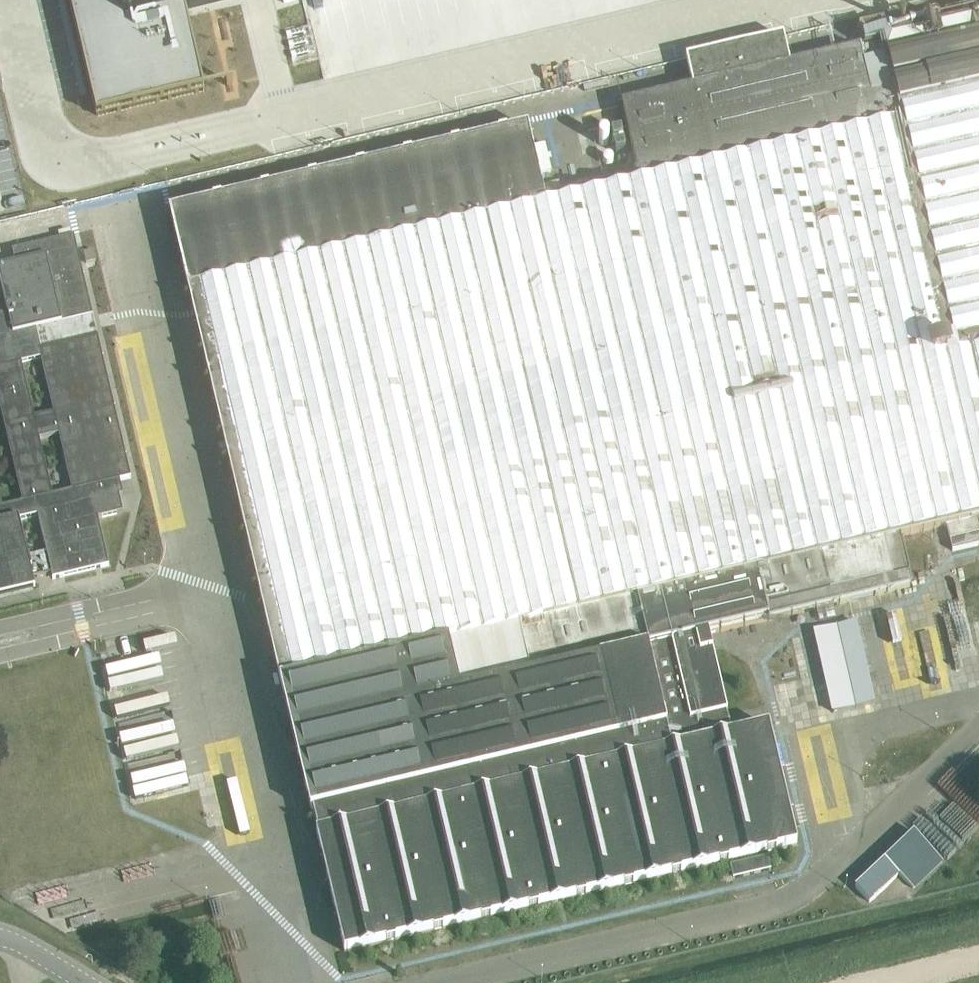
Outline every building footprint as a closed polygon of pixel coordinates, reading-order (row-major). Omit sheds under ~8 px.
[(96,117),(204,91),(185,9),(222,0),(69,0),(96,117)] [(637,174),(590,185),(544,196),(527,126),(170,210),(174,229),(186,280),(193,308),(200,340),(208,371),(211,387),(221,428),(231,472),(238,502),(240,508),(241,513),(246,534),(247,539),(248,545),(256,579),(266,620),(274,657),(281,684),(294,740),(304,785),(310,811),(313,810),(318,831),(315,832),(316,838),(326,882),(332,907),(341,944),(343,952),(557,902),(563,900),(728,862),(765,853),(796,846),(771,736),(768,725),(731,734),(726,713),(712,650),(708,633),(795,613),(911,586),(911,584),(910,581),(909,578),(900,539),(933,531),(934,531),(938,530),(941,529),(946,528),(951,550),(978,543),(978,4),(944,12),(948,30),(880,46),(860,50),(856,34),(841,38),(845,54),(790,67),(782,36),(684,59),(691,87),(621,103),(637,174)] [(49,65),(40,18),(0,26),(0,37),(14,108),(65,98),(58,63),(49,65)] [(0,266),(0,282),(7,312),(0,314),(0,405),(22,501),(2,505),(0,497),(0,596),(34,588),(32,577),(51,573),(52,578),(108,564),(97,518),(122,512),(118,495),(122,494),(119,480),(129,478),(73,238),(72,236),(11,250),(14,263),(0,266)]
